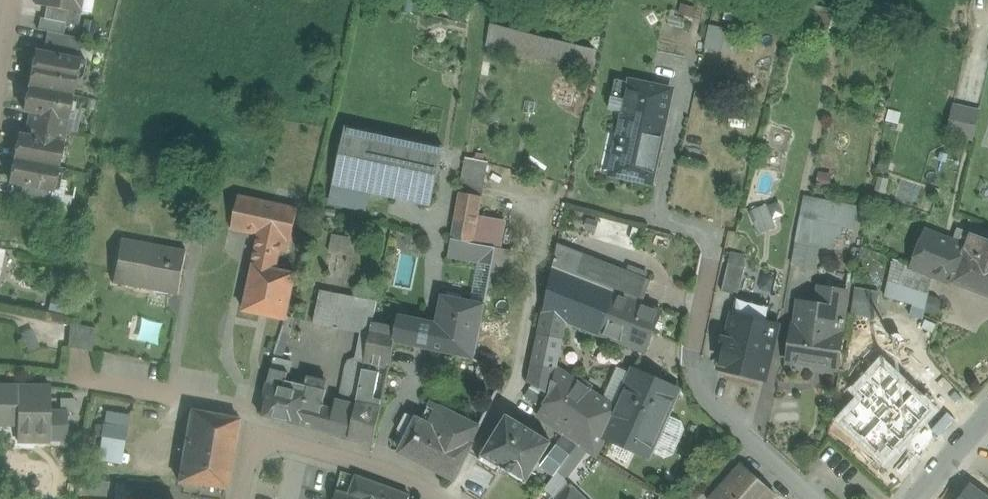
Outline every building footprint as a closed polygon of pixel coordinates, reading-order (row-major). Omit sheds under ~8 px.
[(82,0),(36,0),(35,5),(46,8),(80,14),(82,0)] [(80,14),(46,8),(44,19),(65,23),(77,26),(80,14)] [(44,19),(40,18),(38,30),(47,32),(63,35),(65,23),(44,19)] [(491,30),(487,47),(594,74),(599,52),(493,25),(491,30)] [(730,31),(711,27),(706,48),(725,51),(730,31)] [(741,34),(730,31),(725,51),(737,54),(741,34)] [(63,35),(47,32),(43,53),(78,60),(82,39),(63,35)] [(43,53),(35,52),(28,87),(71,95),(73,84),(78,60),(43,53)] [(86,62),(78,60),(73,84),(83,78),(86,62)] [(71,95),(28,87),(23,110),(31,112),(66,119),(71,95)] [(656,107),(613,97),(610,111),(636,117),(635,121),(652,125),(656,107)] [(948,140),(972,145),(979,115),(955,109),(948,140)] [(66,119),(31,112),(29,124),(64,131),(66,119)] [(635,121),(625,119),(613,174),(652,183),(665,128),(652,125),(635,121)] [(64,131),(29,124),(26,137),(62,144),(64,131)] [(444,148),(346,127),(334,186),(432,207),(444,148)] [(26,137),(18,135),(14,159),(57,167),(62,144),(26,137)] [(57,167),(14,159),(9,182),(17,184),(52,191),(57,167)] [(468,159),(461,194),(484,198),(490,163),(468,159)] [(52,191),(17,184),(15,196),(50,203),(52,191)] [(461,194),(453,240),(476,244),(481,217),(484,198),(461,194)] [(299,209),(239,196),(232,229),(260,235),(253,265),(277,270),(281,252),(289,254),(299,209)] [(953,243),(926,233),(913,266),(913,267),(934,274),(934,275),(936,276),(953,283),(971,234),(982,205),(968,200),(953,243)] [(827,220),(822,246),(835,249),(839,228),(855,231),(859,211),(804,201),(801,216),(827,220)] [(769,211),(751,218),(758,236),(775,229),(769,211)] [(827,220),(801,216),(796,242),(822,246),(827,220)] [(502,222),(481,217),(476,244),(498,249),(502,222)] [(971,234),(953,283),(987,297),(987,241),(971,234)] [(188,251),(121,239),(113,282),(179,295),(188,251)] [(498,249),(476,244),(453,240),(450,258),(481,264),(494,267),(498,249)] [(350,243),(338,241),(335,253),(347,255),(350,243)] [(622,296),(631,274),(558,246),(553,269),(622,296)] [(494,267),(494,270),(514,274),(518,253),(498,249),(494,267)] [(731,253),(729,263),(746,267),(748,257),(731,253)] [(400,256),(388,254),(379,300),(391,302),(400,256)] [(934,274),(913,267),(913,266),(894,259),(890,280),(929,295),(934,275),(934,274)] [(746,267),(729,263),(723,292),(740,296),(746,267)] [(481,264),(473,302),(487,305),(494,270),(494,267),(481,264)] [(277,270),(253,265),(253,266),(254,266),(244,311),(287,320),(297,274),(277,270)] [(622,296),(553,269),(543,314),(567,323),(646,354),(662,312),(644,305),(622,296)] [(653,283),(631,274),(622,296),(644,305),(653,283)] [(929,295),(890,280),(886,298),(914,306),(911,317),(924,320),(929,295)] [(848,292),(823,288),(820,304),(801,302),(797,327),(795,327),(790,362),(838,370),(843,338),(844,335),(841,334),(848,292)] [(879,293),(855,289),(851,314),(875,318),(879,293)] [(378,303),(322,292),(315,325),(355,332),(372,336),(374,324),(378,303)] [(464,300),(448,297),(442,296),(438,323),(437,323),(432,350),(476,360),(487,305),(473,302),(464,300)] [(391,302),(379,300),(378,303),(374,324),(387,326),(392,303),(391,302)] [(771,308),(739,301),(723,370),(766,380),(778,328),(767,325),(771,308)] [(618,409),(559,369),(567,323),(543,314),(529,383),(532,385),(551,396),(543,408),(538,414),(567,434),(580,444),(590,450),(596,455),(606,435),(618,409)] [(437,324),(399,316),(397,328),(394,342),(432,350),(437,324)] [(287,320),(282,338),(291,340),(298,342),(302,323),(287,320)] [(917,341),(876,322),(851,374),(898,388),(910,363),(908,362),(917,341)] [(97,328),(70,323),(68,347),(93,352),(97,328)] [(24,324),(14,331),(26,347),(35,340),(24,324)] [(387,326),(374,324),(372,336),(366,364),(389,368),(394,342),(397,328),(387,326)] [(349,367),(365,370),(366,364),(372,336),(355,332),(349,367)] [(285,364),(291,340),(282,338),(275,362),(285,364)] [(297,366),(285,364),(275,362),(272,377),(278,378),(279,375),(288,377),(287,382),(295,384),(297,366)] [(338,401),(331,434),(351,439),(365,370),(349,367),(342,402),(338,401)] [(330,374),(306,369),(303,385),(307,386),(309,377),(326,381),(324,390),(327,391),(330,374)] [(365,370),(358,403),(359,404),(351,439),(375,446),(383,407),(375,406),(381,373),(365,370)] [(681,393),(636,371),(618,409),(606,435),(651,457),(681,393)] [(295,384),(287,382),(288,377),(279,375),(278,378),(272,377),(263,417),(318,431),(325,398),(327,391),(324,390),(326,381),(309,377),(307,386),(303,385),(295,384)] [(532,385),(525,396),(543,408),(551,396),(532,385)] [(17,425),(17,441),(50,441),(50,439),(50,413),(51,386),(17,386),(17,387),(0,387),(0,424),(17,425)] [(331,434),(338,401),(325,398),(318,431),(331,434)] [(61,399),(60,413),(67,413),(74,413),(75,399),(61,399)] [(482,426),(432,402),(422,421),(473,446),(482,426)] [(239,419),(191,411),(179,481),(226,489),(239,419)] [(50,413),(50,439),(67,439),(67,413),(60,413),(50,413)] [(108,414),(104,437),(126,441),(129,417),(108,414)] [(422,421),(407,414),(399,430),(409,436),(401,452),(456,479),(473,446),(422,421)] [(524,426),(510,417),(482,461),(499,472),(501,468),(527,484),(553,444),(532,430),(524,426)] [(528,420),(524,426),(532,430),(536,424),(528,420)] [(557,448),(570,457),(580,444),(567,434),(557,448)] [(126,441),(104,437),(100,460),(122,464),(126,441)] [(557,473),(565,481),(566,482),(590,450),(580,444),(570,457),(557,473)] [(570,457),(557,448),(542,468),(555,477),(557,473),(570,457)] [(712,498),(773,498),(776,495),(742,465),(712,498)] [(565,481),(557,473),(555,477),(545,490),(554,496),(565,481)] [(962,477),(944,498),(987,498),(987,491),(985,494),(962,477)] [(358,478),(351,496),(337,492),(336,498),(410,498),(410,497),(358,478)] [(83,480),(80,498),(126,498),(127,488),(128,488),(129,483),(83,480)] [(571,485),(559,498),(586,498),(571,485)] [(126,498),(136,498),(137,489),(128,488),(127,488),(126,498)]
